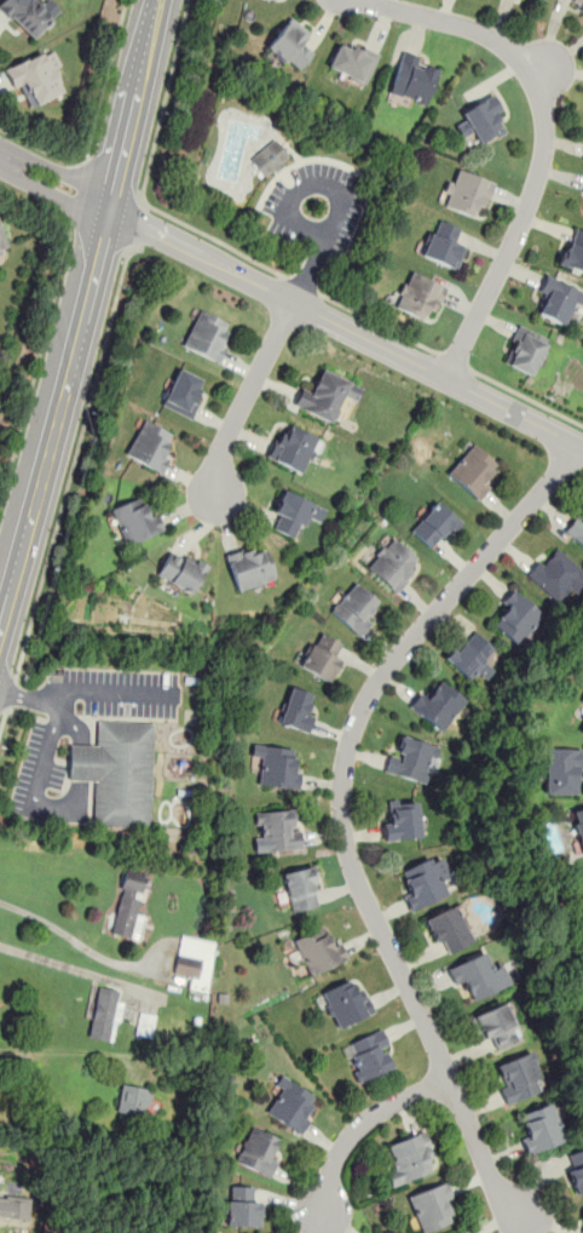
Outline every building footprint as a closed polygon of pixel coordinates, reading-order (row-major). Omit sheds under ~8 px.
[(53,17),(36,0),(0,0),(0,10),(31,40),(53,17)] [(582,9),(582,0),(557,0),(582,9)] [(265,46),(295,71),(312,52),(301,42),(310,34),(289,17),(265,46)] [(329,69),(366,82),(376,51),(339,39),(329,69)] [(59,67),(52,47),(2,67),(12,91),(23,86),(30,105),(62,93),(52,70),(59,67)] [(420,67),(422,57),(400,51),(388,94),(427,104),(435,70),(420,67)] [(507,131),(492,97),(462,109),(477,144),(507,131)] [(249,157),(264,178),(289,159),(275,139),(249,157)] [(438,203),(469,216),(474,203),(484,207),(493,183),(452,166),(438,203)] [(460,226),(434,217),(420,254),(456,269),(466,245),(454,240),(460,226)] [(572,225),(556,262),(582,273),(582,229),(572,225)] [(445,285),(408,269),(393,306),(431,321),(445,285)] [(562,325),(568,311),(577,315),(582,301),(582,290),(546,274),(536,297),(546,300),(539,314),(562,325)] [(217,360),(231,325),(197,310),(183,345),(217,360)] [(532,375),(549,338),(519,323),(501,361),(532,375)] [(189,417),(206,380),(178,368),(161,405),(189,417)] [(362,386),(322,368),(311,391),(302,386),(293,405),(330,423),(344,395),(356,400),(362,386)] [(157,471),(177,436),(144,418),(125,453),(157,471)] [(285,432),(278,430),(266,455),(306,475),(322,438),(290,423),(285,432)] [(446,475),(478,499),(503,468),(472,443),(446,475)] [(267,527),(298,539),(312,500),(282,489),(267,527)] [(125,544),(161,531),(146,493),(110,507),(125,544)] [(433,550),(460,520),(435,500),(410,529),(433,550)] [(582,546),(582,509),(565,533),(582,546)] [(364,566),(393,593),(421,562),(392,535),(364,566)] [(236,591),(275,579),(264,541),(225,554),(236,591)] [(207,566),(171,545),(155,574),(191,593),(207,566)] [(582,579),(582,574),(554,546),(526,577),(558,606),(582,579)] [(369,616),(381,603),(356,580),(329,609),(358,635),(371,620),(369,616)] [(515,644),(542,616),(515,591),(489,619),(515,644)] [(444,656),(467,678),(493,652),(472,629),(444,656)] [(324,679),(346,648),(321,630),(299,663),(324,679)] [(466,699),(441,679),(432,692),(425,686),(409,706),(441,732),(466,699)] [(318,695),(292,684),(277,722),(305,733),(318,695)] [(152,723),(96,722),(96,745),(69,744),(68,781),(93,782),(92,826),(149,827),(152,723)] [(438,745),(403,734),(399,745),(392,742),(383,773),(426,785),(438,745)] [(290,746),(252,742),(250,755),(261,756),(259,787),(298,791),(300,762),(289,762),(290,746)] [(544,793),(582,793),(582,746),(544,746),(544,793)] [(382,801),(385,841),(421,839),(419,799),(382,801)] [(582,855),(582,806),(568,810),(582,855)] [(255,851),(300,848),(298,808),(253,810),(253,824),(254,824),(255,851)] [(411,910),(448,894),(432,855),(396,871),(411,910)] [(322,906),(312,865),(282,872),(292,913),(322,906)] [(110,934),(137,940),(150,873),(123,868),(110,934)] [(423,918),(443,954),(473,939),(455,902),(423,918)] [(292,937),(307,975),(347,959),(335,931),(327,935),(322,925),(292,937)] [(203,940),(181,934),(172,971),(194,977),(203,940)] [(446,964),(458,994),(463,993),(467,1000),(507,985),(491,946),(446,964)] [(319,991),(334,1028),(371,1013),(357,975),(319,991)] [(82,1034),(111,1042),(125,991),(94,982),(82,1034)] [(481,1040),(490,1037),(495,1048),(521,1037),(506,1000),(471,1015),(481,1040)] [(155,1014),(139,1010),(134,1034),(151,1037),(155,1014)] [(341,1046),(357,1082),(396,1063),(380,1028),(341,1046)] [(490,1065),(503,1102),(544,1088),(530,1050),(490,1065)] [(321,1096),(283,1077),(264,1113),(301,1134),(321,1096)] [(120,1113),(146,1112),(146,1083),(119,1083),(120,1113)] [(525,1153),(564,1139),(550,1102),(520,1113),(524,1125),(516,1128),(525,1153)] [(269,1176),(279,1153),(270,1148),(276,1136),(250,1124),(233,1160),(269,1176)] [(437,1169),(425,1130),(387,1142),(396,1168),(386,1171),(389,1185),(437,1169)] [(561,1153),(575,1193),(582,1190),(582,1145),(561,1153)] [(406,1194),(420,1232),(449,1222),(444,1209),(455,1205),(446,1181),(406,1194)] [(260,1198),(253,1198),(253,1185),(225,1185),(225,1225),(260,1225),(260,1198)] [(17,1197),(0,1195),(0,1216),(15,1217),(17,1197)]
